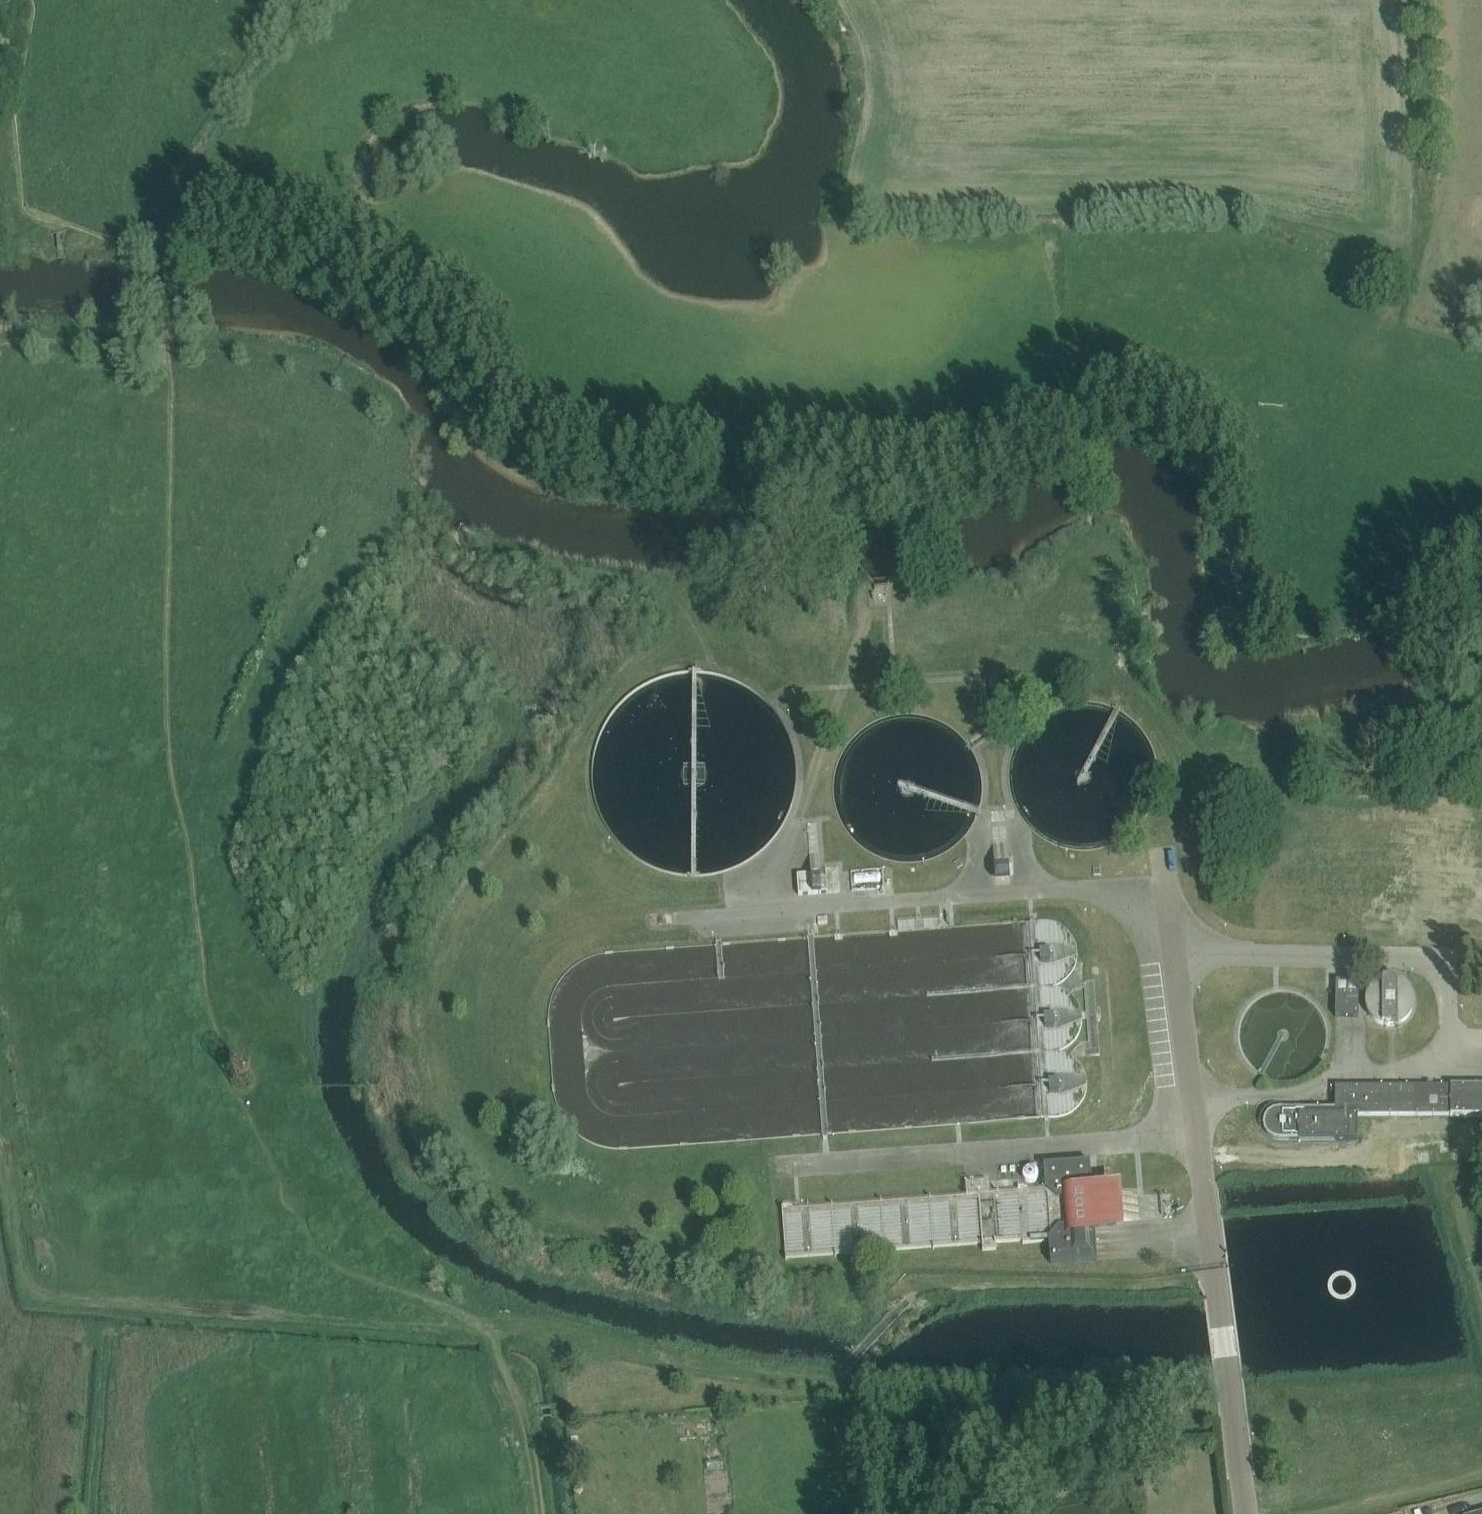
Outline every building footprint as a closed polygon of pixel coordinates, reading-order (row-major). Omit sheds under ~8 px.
[(996,885),(1010,884),(1009,862),(994,863),(996,885)] [(826,878),(820,879),(819,873),(797,875),(799,895),(821,893),(821,892),(828,892),(826,878)] [(1409,978),(1374,977),(1373,1023),(1408,1024),(1409,978)] [(1337,981),(1336,1016),(1358,1017),(1359,981),(1337,981)] [(1451,1087),(1416,1087),(1356,1087),(1336,1087),(1336,1108),(1279,1108),(1273,1109),(1268,1113),(1264,1118),(1263,1124),(1265,1130),(1268,1135),(1273,1139),(1279,1140),(1299,1140),(1349,1140),(1357,1140),(1357,1115),(1416,1115),(1451,1116),(1481,1116),(1481,1087),(1451,1087)] [(1044,1098),(1045,1114),(1077,1112),(1076,1096),(1044,1098)] [(783,1207),(782,1208),(786,1261),(787,1260),(787,1258),(835,1255),(835,1257),(836,1257),(836,1255),(884,1251),(884,1253),(885,1253),(885,1251),(933,1248),(933,1250),(934,1250),(934,1248),(982,1244),(982,1251),(996,1250),(996,1243),(1022,1241),(1023,1244),(1049,1242),(1050,1264),(1097,1260),(1095,1234),(1122,1232),(1121,1221),(1123,1221),(1141,1220),(1139,1195),(1121,1196),(1120,1186),(1092,1188),(1090,1162),(1044,1165),(1045,1190),(998,1193),(998,1191),(997,1191),(997,1193),(989,1194),(988,1181),(965,1183),(966,1196),(930,1198),(930,1196),(929,1197),(929,1199),(881,1202),(881,1200),(880,1200),(880,1202),(832,1206),(832,1204),(831,1204),(831,1206),(783,1209),(783,1207)]
